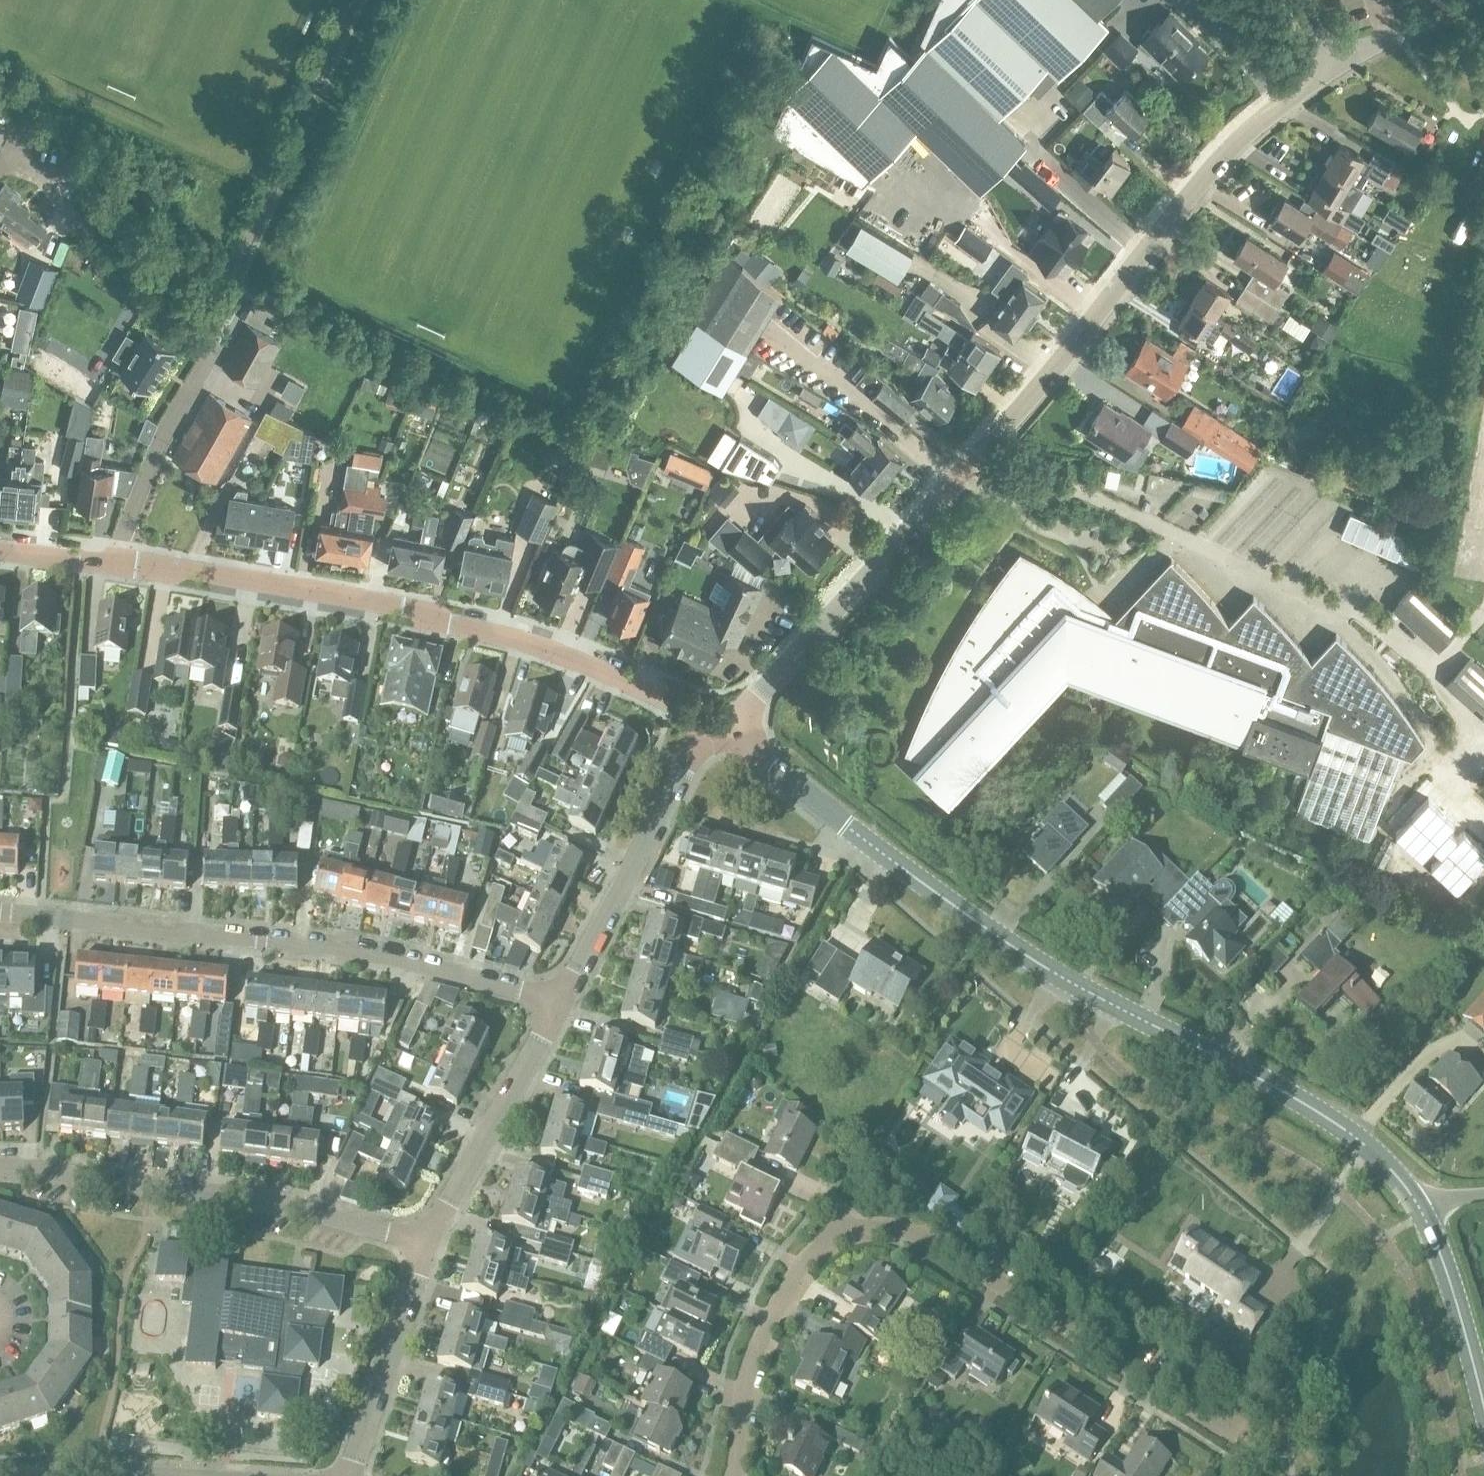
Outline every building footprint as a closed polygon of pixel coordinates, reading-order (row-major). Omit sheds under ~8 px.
[(926,45),(913,59),(890,37),(877,64),(813,36),(772,129),(863,183),(916,128),(980,190),(1027,142),(1000,117),(1044,71),(1056,83),(1108,29),(1097,16),(1112,0),(938,0),(921,40),(926,45)] [(1183,80),(1209,54),(1194,39),(1196,37),(1171,11),(1142,41),(1183,80)] [(1122,68),(1138,50),(1123,35),(1106,53),(1122,68)] [(1151,114),(1126,90),(1113,103),(1103,94),(1085,112),(1100,126),(1110,116),(1131,135),(1151,114)] [(1068,101),(1055,115),(1064,123),(1077,109),(1068,101)] [(1407,151),(1420,128),(1380,105),(1367,127),(1407,151)] [(36,127),(33,137),(48,141),(50,134),(36,127)] [(1327,167),(1362,188),(1371,173),(1385,181),(1397,162),(1379,151),(1372,163),(1340,144),(1327,167)] [(1105,165),(1089,152),(1079,165),(1067,155),(1072,170),(1090,187),(1098,179),(1112,189),(1131,165),(1114,152),(1105,165)] [(1365,190),(1362,188),(1327,167),(1313,190),(1325,197),(1319,207),(1343,223),(1359,233),(1367,220),(1353,212),(1365,190)] [(1049,207),(1059,195),(1038,178),(1028,189),(1049,207)] [(1422,181),(1415,192),(1428,200),(1435,190),(1422,181)] [(46,227),(29,215),(32,210),(18,201),(22,195),(5,184),(0,192),(0,216),(37,241),(46,227)] [(1343,223),(1319,207),(1313,216),(1286,199),(1272,222),(1299,238),(1308,223),(1334,239),(1343,223)] [(1391,205),(1383,218),(1405,231),(1413,218),(1391,205)] [(1060,211),(1035,245),(1042,250),(1037,257),(1058,272),(1066,260),(1072,264),(1092,237),(1088,234),(1089,233),(1060,211)] [(899,281),(914,256),(862,225),(847,250),(899,281)] [(54,228),(43,241),(63,260),(75,247),(54,228)] [(1378,233),(1372,241),(1391,253),(1396,245),(1378,233)] [(991,237),(980,253),(1005,271),(1017,256),(991,237)] [(1280,308),(1289,293),(1275,283),(1287,263),(1248,238),(1235,258),(1255,271),(1245,286),(1280,308)] [(753,252),(743,264),(769,286),(779,274),(753,252)] [(1334,252),(1322,271),(1358,294),(1371,275),(1334,252)] [(34,266),(22,299),(46,306),(59,274),(34,266)] [(725,294),(705,327),(747,352),(752,341),(769,315),(819,356),(833,339),(743,266),(725,294)] [(802,272),(795,282),(801,287),(808,277),(802,272)] [(1005,299),(1032,318),(1047,297),(1022,278),(1005,299)] [(1193,300),(1216,315),(1230,294),(1206,279),(1193,300)] [(929,280),(920,293),(932,301),(941,288),(929,280)] [(907,305),(916,296),(904,285),(895,294),(907,305)] [(1272,322),(1280,309),(1245,287),(1237,299),(1272,322)] [(1016,339),(1032,318),(1005,299),(990,320),(1016,339)] [(1215,341),(1222,330),(1231,336),(1236,328),(1216,315),(1193,300),(1191,303),(1189,302),(1187,302),(1184,309),(1184,310),(1186,311),(1179,322),(1186,326),(1181,335),(1197,345),(1204,334),(1215,341)] [(1330,340),(1339,326),(1321,314),(1312,329),(1330,340)] [(961,350),(989,369),(1001,351),(973,332),(968,339),(945,323),(943,326),(928,315),(921,325),(950,343),(961,350)] [(697,322),(673,360),(722,392),(747,352),(705,327),(697,322)] [(225,364),(229,367),(254,383),(280,341),(251,323),(225,364)] [(828,324),(822,331),(833,339),(838,332),(828,324)] [(42,336),(38,343),(45,348),(49,340),(42,336)] [(1174,356),(1147,339),(1126,373),(1166,398),(1196,350),(1183,342),(1174,356)] [(977,386),(989,369),(961,350),(950,343),(944,352),(955,359),(949,367),(977,386)] [(177,358),(155,344),(134,376),(156,391),(177,358)] [(937,365),(943,357),(928,348),(923,356),(937,365)] [(13,354),(11,363),(18,365),(24,366),(27,353),(21,351),(20,355),(13,354)] [(911,351),(905,361),(928,374),(920,383),(923,386),(933,375),(939,368),(911,351)] [(750,377),(759,363),(745,355),(737,368),(750,377)] [(372,361),(366,374),(379,377),(382,366),(372,361)] [(902,424),(914,409),(884,385),(886,382),(863,364),(853,377),(858,381),(855,384),(902,424)] [(31,394),(34,376),(5,372),(3,391),(31,394)] [(87,374),(82,387),(97,394),(103,381),(87,374)] [(938,421),(958,397),(933,375),(923,386),(912,398),(938,421)] [(290,380),(282,394),(296,402),(304,388),(290,380)] [(408,410),(413,390),(391,384),(385,404),(408,410)] [(1264,386),(1261,391),(1268,395),(1271,390),(1264,386)] [(216,482),(251,420),(210,395),(202,406),(196,418),(174,459),(216,482)] [(284,416),(288,407),(272,399),(268,409),(284,416)] [(1023,421),(1036,406),(1029,400),(1016,415),(1023,421)] [(1128,419),(1105,404),(1087,433),(1124,457),(1134,440),(1141,444),(1150,430),(1129,417),(1128,419)] [(791,409),(777,429),(784,440),(800,451),(816,426),(791,409)] [(282,431),(288,420),(267,410),(254,433),(276,444),(282,431)] [(1184,428),(1198,437),(1214,446),(1221,434),(1192,416),(1184,428)] [(147,418),(139,437),(151,442),(159,423),(147,418)] [(874,465),(888,478),(903,461),(878,438),(873,443),(847,421),(840,430),(865,452),(876,462),(874,465)] [(1198,437),(1184,428),(1175,422),(1163,441),(1187,456),(1198,437)] [(304,428),(303,441),(301,459),(312,462),(316,434),(304,428)] [(77,474),(86,436),(72,432),(62,470),(77,474)] [(382,438),(379,447),(391,450),(394,441),(382,438)] [(739,441),(721,469),(770,484),(778,471),(774,463),(739,441)] [(21,476),(17,511),(39,513),(42,478),(34,478),(37,447),(24,446),(21,476)] [(360,447),(355,462),(373,467),(377,452),(360,447)] [(632,449),(627,466),(631,480),(643,486),(655,459),(639,454),(640,451),(632,449)] [(674,452),(665,472),(676,477),(686,457),(674,452)] [(874,495),(888,478),(874,465),(876,462),(865,452),(848,472),(874,495)] [(704,466),(695,486),(706,490),(715,471),(704,466)] [(104,509),(110,471),(84,467),(78,505),(104,509)] [(1109,469),(1106,485),(1118,487),(1121,472),(1109,469)] [(21,476),(0,474),(0,509),(17,511),(21,476)] [(444,478),(437,494),(444,497),(451,481),(444,478)] [(380,510),(380,484),(342,485),(343,511),(380,510)] [(543,541),(560,504),(534,493),(517,529),(543,541)] [(256,541),(263,502),(231,497),(228,519),(220,517),(217,537),(230,539),(231,537),(256,541)] [(263,502),(256,541),(288,547),(295,508),(263,502)] [(400,503),(394,519),(403,523),(409,506),(400,503)] [(825,522),(806,505),(799,513),(797,510),(795,512),(789,506),(775,522),(781,528),(775,535),(769,530),(758,542),(744,530),(742,531),(727,517),(710,537),(728,553),(730,550),(756,572),(776,548),(784,554),(788,549),(810,568),(814,563),(817,566),(828,554),(824,552),(833,542),(819,529),(825,522)] [(1204,507),(1199,513),(1204,518),(1209,512),(1204,507)] [(460,545),(473,514),(456,508),(444,539),(460,545)] [(423,528),(425,517),(414,515),(412,526),(423,528)] [(343,560),(348,527),(322,523),(316,555),(343,560)] [(348,527),(343,560),(369,564),(373,531),(348,527)] [(415,572),(420,541),(395,535),(388,567),(415,572)] [(604,578),(617,546),(591,535),(580,561),(555,551),(549,564),(546,563),(540,577),(543,578),(536,595),(566,607),(578,577),(582,579),(586,571),(604,578)] [(685,539),(677,559),(691,566),(697,552),(701,554),(704,548),(685,539)] [(631,584),(646,548),(627,540),(612,576),(631,584)] [(420,541),(415,572),(440,577),(446,546),(420,541)] [(506,589),(512,555),(466,545),(459,579),(506,589)] [(1118,617),(1065,580),(1044,567),(1022,555),(1004,578),(987,601),(972,625),(948,667),(927,710),(908,755),(926,762),(916,772),(947,801),(1066,672),(1242,738),(1253,708),(1325,735),(1297,809),(1370,836),(1401,753),(1411,757),(1426,742),(1399,704),(1370,668),(1337,634),(1312,661),(1285,628),(1254,597),(1228,622),(1202,590),(1192,580),(1182,569),(1171,559),(1118,617)] [(735,645),(762,587),(731,571),(714,610),(682,595),(661,641),(712,666),(724,640),(735,645)] [(1456,625),(1413,585),(1394,606),(1437,646),(1456,625)] [(635,631),(649,598),(619,586),(609,609),(612,611),(608,620),(635,631)] [(51,638),(51,636),(54,601),(26,599),(21,655),(36,656),(38,636),(51,638)] [(124,657),(130,614),(102,610),(96,653),(124,657)] [(192,674),(199,632),(169,627),(161,679),(173,681),(175,671),(192,674)] [(228,637),(199,632),(192,674),(205,676),(203,687),(220,689),(228,637)] [(299,710),(306,673),(292,671),(298,642),(266,636),(259,675),(278,679),(274,705),(299,710)] [(437,681),(443,656),(394,645),(389,670),(381,707),(428,717),(436,681),(437,681)] [(359,722),(366,690),(352,687),(359,652),(327,646),(316,696),(347,703),(343,719),(359,722)] [(18,701),(21,658),(9,657),(6,700),(18,701)] [(90,690),(96,690),(96,659),(82,659),(82,690),(90,690)] [(1470,660),(1451,681),(1483,710),(1483,672),(1470,660)] [(486,723),(491,707),(489,707),(496,683),(468,675),(456,714),(486,723)] [(146,717),(152,680),(134,677),(128,714),(146,717)] [(79,690),(79,702),(89,702),(90,690),(82,690),(79,690)] [(545,740),(556,700),(522,691),(511,730),(545,740)] [(238,731),(243,695),(227,692),(222,729),(238,731)] [(573,749),(589,722),(578,715),(562,742),(573,749)] [(486,761),(496,729),(484,725),(474,758),(486,761)] [(362,728),(359,741),(377,744),(378,739),(365,737),(367,729),(362,728)] [(602,756),(629,768),(639,746),(612,734),(607,745),(583,734),(578,745),(602,756)] [(510,752),(526,754),(527,743),(511,741),(510,752)] [(574,749),(573,749),(562,742),(556,752),(569,759),(574,749)] [(531,782),(548,754),(536,747),(519,775),(531,782)] [(125,759),(110,755),(103,784),(117,787),(125,759)] [(618,790),(629,768),(602,756),(591,778),(618,790)] [(1121,760),(1112,771),(1122,778),(1130,766),(1121,760)] [(558,790),(562,781),(541,771),(537,780),(558,790)] [(618,790),(591,778),(584,775),(582,774),(575,787),(565,782),(560,791),(607,813),(618,790)] [(1116,817),(1142,790),(1131,780),(1119,792),(1111,785),(1097,799),(1116,817)] [(515,811),(525,792),(518,788),(507,807),(515,811)] [(596,838),(607,813),(560,791),(555,801),(576,811),(569,825),(596,838)] [(520,805),(516,814),(517,814),(544,827),(548,817),(530,809),(536,796),(527,792),(520,804),(520,805)] [(433,799),(429,811),(462,821),(463,819),(467,804),(434,794),(433,799)] [(1396,836),(1422,859),(1434,846),(1443,854),(1432,866),(1454,887),(1483,854),(1483,849),(1464,830),(1459,836),(1450,828),(1456,822),(1431,799),(1396,836)] [(30,801),(29,813),(42,814),(42,801),(30,801)] [(1045,876),(1069,851),(1067,849),(1085,830),(1061,807),(1042,827),(1046,830),(1023,855),(1045,876)] [(382,830),(385,817),(374,814),(371,827),(382,830)] [(538,839),(544,827),(517,814),(511,826),(538,839)] [(129,816),(118,815),(117,826),(128,827),(129,816)] [(387,816),(383,832),(393,835),(397,818),(387,816)] [(162,829),(174,830),(175,819),(164,818),(162,829)] [(235,832),(236,821),(225,821),(224,832),(235,832)] [(270,833),(283,833),(283,823),(271,823),(270,833)] [(310,852),(313,827),(302,825),(299,850),(310,852)] [(117,826),(116,837),(127,838),(128,827),(117,826)] [(173,840),(174,830),(162,829),(162,839),(173,840)] [(436,829),(431,848),(446,852),(451,832),(436,829)] [(224,843),(235,843),(235,832),(224,832),(224,843)] [(495,835),(480,832),(474,858),(489,861),(495,835)] [(283,843),(283,833),(270,833),(270,843),(283,843)] [(464,854),(473,854),(474,833),(465,833),(464,854)] [(348,847),(358,850),(361,837),(351,834),(348,847)] [(702,904),(721,842),(696,835),(686,869),(701,873),(693,900),(679,896),(675,908),(703,917),(706,905),(702,904)] [(688,857),(692,845),(683,842),(679,853),(688,857)] [(735,884),(745,850),(721,842),(702,904),(706,905),(703,917),(723,923),(727,910),(714,907),(723,880),(735,884)] [(18,876),(20,845),(0,843),(0,875),(18,876)] [(1130,843),(1092,884),(1123,913),(1142,893),(1161,872),(1153,865),(1130,843)] [(408,859),(411,848),(400,845),(397,856),(408,859)] [(354,863),(358,850),(348,847),(344,861),(354,863)] [(759,891),(770,857),(745,850),(735,884),(759,891)] [(119,855),(95,852),(92,882),(117,884),(119,855)] [(512,866),(515,859),(500,852),(496,860),(512,866)] [(547,873),(574,886),(584,864),(557,852),(547,873)] [(339,903),(347,873),(325,868),(328,856),(317,853),(314,865),(322,867),(314,897),(339,903)] [(141,887),(143,857),(119,855),(117,884),(141,887)] [(395,867),(405,869),(408,859),(397,856),(395,867)] [(164,889),(166,859),(143,857),(141,887),(164,889)] [(770,857),(759,891),(784,899),(783,903),(810,911),(818,884),(791,876),(794,865),(770,857)] [(458,871),(460,861),(449,858),(447,868),(458,871)] [(189,862),(166,859),(164,889),(186,891),(189,862)] [(227,860),(205,860),(204,890),(226,890),(227,860)] [(251,891),(251,861),(227,860),(226,890),(251,891)] [(275,892),(274,862),(251,861),(251,891),(275,892)] [(297,893),(298,863),(274,862),(275,892),(297,893)] [(444,877),(456,881),(458,871),(447,868),(444,877)] [(1178,872),(1151,901),(1164,913),(1190,884),(1178,872)] [(364,909),(371,879),(347,873),(339,903),(364,909)] [(563,909),(574,886),(547,873),(536,896),(563,909)] [(1214,891),(1199,877),(1164,916),(1178,928),(1183,922),(1185,929),(1190,929),(1195,933),(1187,943),(1209,964),(1214,958),(1226,968),(1242,951),(1231,941),(1247,922),(1229,906),(1236,899),(1237,895),(1237,891),(1236,888),(1234,885),(1231,883),(1227,882),(1223,883),(1220,885),(1214,891)] [(388,916),(396,886),(371,879),(364,909),(388,916)] [(412,922),(420,892),(396,886),(388,916),(412,922)] [(490,900),(501,903),(505,892),(494,888),(490,900)] [(438,928),(445,898),(420,892),(412,922),(438,928)] [(553,930),(563,909),(536,896),(526,918),(553,930)] [(748,929),(752,915),(757,899),(747,896),(738,926),(748,929)] [(445,898),(438,928),(461,934),(469,904),(445,898)] [(493,931),(501,903),(490,900),(482,928),(493,931)] [(507,932),(514,910),(504,907),(497,929),(507,932)] [(1284,909),(1277,924),(1288,929),(1295,914),(1284,909)] [(642,947),(677,957),(682,938),(697,943),(699,933),(723,940),(726,930),(668,913),(664,926),(649,922),(642,947)] [(541,955),(553,930),(526,918),(514,942),(541,955)] [(1381,1003),(1348,973),(1352,969),(1335,953),(1342,946),(1328,932),(1304,958),(1323,976),(1298,1003),(1316,1020),(1340,993),(1367,1018),(1381,1003)] [(796,935),(792,942),(795,944),(796,945),(796,944),(800,937),(796,935)] [(921,974),(874,944),(859,968),(825,946),(810,971),(824,979),(818,989),(838,1001),(849,984),(871,998),(876,991),(901,1007),(921,974)] [(12,948),(0,947),(0,985),(10,986),(12,948)] [(670,982),(677,957),(642,947),(635,972),(670,982)] [(42,1005),(43,972),(31,972),(31,950),(12,948),(10,986),(25,987),(25,1004),(42,1005)] [(1272,950),(1266,966),(1278,970),(1284,954),(1272,950)] [(688,958),(685,968),(701,972),(703,962),(688,958)] [(103,962),(78,959),(75,990),(100,993),(103,962)] [(766,961),(761,979),(769,981),(778,965),(766,961)] [(103,962),(100,993),(125,995),(127,965),(103,962)] [(127,965),(125,995),(151,998),(153,967),(127,965)] [(153,967),(151,998),(176,1001),(178,970),(153,967)] [(178,970),(176,1001),(200,1004),(203,973),(178,970)] [(662,1007),(670,982),(635,972),(628,997),(662,1007)] [(203,973),(200,1004),(226,1006),(229,976),(203,973)] [(270,1014),(274,984),(248,981),(245,1011),(270,1014)] [(292,1017),(296,987),(274,984),(270,1014),(292,1017)] [(759,1004),(763,989),(751,985),(746,1000),(759,1004)] [(317,1020),(320,991),(296,987),(292,1017),(317,1020)] [(338,1023),(342,993),(320,991),(317,1020),(338,1023)] [(361,1026),(364,996),(342,993),(338,1023),(361,1026)] [(364,996),(361,1026),(383,1029),(387,999),(364,996)] [(719,996),(711,1021),(742,1030),(743,1027),(745,1019),(750,1005),(719,996)] [(655,1032),(662,1007),(628,997),(621,1022),(655,1032)] [(1468,1016),(1483,1030),(1483,997),(1468,1016)] [(104,1016),(105,1005),(93,1004),(92,1014),(104,1016)] [(403,1031),(414,1037),(427,1010),(416,1004),(403,1031)] [(154,1023),(155,1011),(144,1010),(143,1022),(154,1023)] [(451,1049),(478,1061),(480,1057),(489,1039),(478,1034),(483,1023),(460,1012),(454,1024),(461,1027),(457,1036),(447,1032),(442,1044),(451,1049)] [(90,1026),(103,1027),(104,1016),(92,1014),(90,1026)] [(204,1028),(205,1016),(194,1015),(193,1026),(204,1028)] [(231,1042),(232,1021),(219,1019),(217,1040),(231,1042)] [(745,1019),(743,1027),(751,1030),(754,1021),(745,1019)] [(142,1033),(153,1034),(154,1023),(143,1022),(142,1033)] [(192,1038),(203,1039),(204,1028),(193,1026),(192,1038)] [(272,1038),(273,1027),(262,1026),(260,1037),(272,1038)] [(318,1044),(319,1033),(308,1031),(306,1043),(318,1044)] [(409,1047),(414,1037),(403,1031),(398,1041),(409,1047)] [(662,1045),(691,1054),(693,1045),(694,1042),(665,1033),(662,1045)] [(259,1048),(270,1049),(272,1038),(260,1037),(259,1048)] [(364,1050),(365,1039),(355,1037),(353,1049),(364,1050)] [(587,1063),(646,1080),(650,1068),(625,1060),(629,1047),(595,1037),(587,1063)] [(305,1055),(316,1056),(318,1044),(306,1043),(305,1055)] [(1005,1087),(1002,1084),(982,1072),(985,1066),(952,1043),(926,1081),(960,1104),(963,1099),(986,1115),(983,1119),(1007,1135),(1034,1096),(1010,1080),(1005,1087)] [(689,1063),(691,1054),(662,1045),(659,1055),(689,1063)] [(352,1060),(363,1061),(364,1050),(353,1049),(352,1060)] [(478,1061),(451,1049),(440,1072),(467,1085),(478,1061)] [(116,1064),(116,1052),(102,1051),(102,1064),(116,1064)] [(1479,1083),(1451,1059),(1426,1087),(1422,1084),(1405,1104),(1433,1128),(1450,1108),(1446,1104),(1452,1098),(1460,1105),(1479,1083)] [(85,1077),(99,1079),(101,1064),(93,1063),(87,1062),(85,1077)] [(643,1090),(646,1080),(587,1063),(580,1088),(614,1098),(618,1083),(643,1090)] [(217,1099),(221,1066),(210,1064),(206,1098),(217,1099)] [(36,1105),(38,1068),(23,1067),(22,1086),(0,1086),(1,1122),(24,1121),(25,1104),(36,1105)] [(253,1087),(255,1071),(227,1068),(224,1089),(246,1091),(247,1086),(253,1087)] [(132,1084),(147,1086),(149,1072),(140,1071),(134,1070),(132,1084)] [(375,1081),(401,1094),(406,1083),(380,1071),(375,1081)] [(456,1108),(467,1085),(440,1072),(429,1095),(456,1108)] [(180,1091),(194,1093),(196,1078),(188,1077),(182,1076),(180,1091)] [(97,1091),(99,1079),(85,1077),(83,1089),(97,1091)] [(341,1083),(305,1077),(303,1093),(338,1099),(341,1083)] [(396,1104),(401,1094),(375,1081),(370,1091),(396,1104)] [(145,1099),(147,1086),(132,1084),(131,1097),(145,1099)] [(260,1102),(262,1091),(248,1089),(247,1100),(260,1102)] [(192,1105),(194,1093),(180,1091),(178,1103),(192,1105)] [(695,1094),(691,1108),(706,1112),(709,1113),(715,1100),(713,1100),(695,1094)] [(307,1110),(309,1097),(295,1095),(294,1108),(307,1110)] [(83,1134),(87,1104),(63,1101),(59,1131),(83,1134)] [(621,1113),(649,1121),(653,1109),(625,1101),(621,1113)] [(259,1118),(261,1105),(246,1103),(244,1116),(259,1118)] [(107,1137),(111,1107),(87,1104),(83,1134),(107,1137)] [(795,1172),(815,1133),(806,1128),(811,1118),(785,1105),(777,1122),(781,1124),(764,1157),(795,1172)] [(548,1131),(582,1141),(589,1116),(556,1106),(548,1131)] [(132,1140),(136,1111),(111,1107),(107,1137),(132,1140)] [(400,1134),(426,1147),(437,1125),(401,1108),(397,1109),(388,1129),(400,1134)] [(156,1144),(160,1114),(136,1111),(132,1140),(156,1144)] [(306,1125),(308,1113),(291,1111),(290,1122),(306,1125)] [(646,1130),(649,1121),(621,1113),(618,1122),(646,1130)] [(179,1147),(183,1117),(160,1114),(156,1144),(179,1147)] [(183,1117),(179,1147),(203,1150),(207,1120),(183,1117)] [(675,1139),(678,1130),(650,1121),(648,1131),(675,1139)] [(244,1160),(249,1130),(224,1126),(220,1156),(244,1160)] [(1059,1137),(1038,1126),(1024,1152),(1047,1164),(1050,1158),(1092,1181),(1098,1171),(1108,1176),(1116,1162),(1106,1156),(1110,1149),(1078,1132),(1076,1136),(1063,1129),(1059,1137)] [(269,1163),(273,1133),(249,1130),(244,1160),(269,1163)] [(687,1142),(690,1133),(679,1130),(676,1139),(687,1142)] [(574,1166),(582,1141),(548,1131),(541,1156),(574,1166)] [(293,1167),(297,1137),(273,1133),(269,1163),(293,1167)] [(416,1169),(426,1147),(400,1134),(389,1157),(416,1169)] [(344,1182),(364,1140),(354,1135),(334,1177),(344,1182)] [(753,1164),(754,1164),(760,1152),(728,1136),(722,1148),(753,1164)] [(297,1137),(293,1167),(317,1170),(321,1140),(297,1137)] [(706,1141),(700,1153),(713,1159),(719,1147),(706,1141)] [(719,1147),(713,1159),(740,1173),(747,1161),(722,1148),(719,1147)] [(405,1193),(416,1169),(389,1157),(378,1180),(405,1193)] [(582,1180),(611,1188),(614,1177),(585,1169),(582,1180)] [(740,1173),(725,1205),(743,1214),(740,1220),(760,1230),(779,1192),(766,1185),(747,1176),(740,1173)] [(509,1199),(570,1216),(573,1206),(563,1203),(564,1201),(546,1196),(550,1183),(516,1174),(509,1199)] [(378,1180),(373,1190),(383,1194),(387,1185),(378,1180)] [(608,1199),(611,1188),(582,1180),(579,1192),(608,1199)] [(951,1202),(949,1188),(936,1190),(939,1204),(951,1202)] [(568,1226),(570,1216),(509,1199),(501,1224),(536,1234),(540,1218),(568,1226)] [(960,1240),(973,1224),(954,1206),(940,1222),(960,1240)] [(29,1255),(55,1291),(56,1351),(30,1388),(0,1396),(0,1432),(54,1413),(91,1357),(87,1275),(47,1223),(0,1210),(0,1246),(29,1255)] [(730,1278),(746,1246),(722,1234),(728,1223),(702,1210),(694,1226),(705,1231),(691,1259),(730,1278)] [(1249,1334),(1264,1311),(1245,1299),(1258,1279),(1228,1259),(1230,1255),(1193,1231),(1176,1257),(1192,1268),(1186,1278),(1225,1304),(1218,1314),(1249,1334)] [(542,1249),(572,1257),(575,1244),(546,1237),(542,1249)] [(470,1267),(503,1277),(511,1251),(477,1241),(470,1267)] [(198,1265),(188,1264),(190,1250),(160,1246),(156,1280),(184,1284),(182,1306),(193,1307),(185,1367),(215,1371),(217,1355),(242,1358),(241,1370),(262,1372),(257,1416),(295,1421),(300,1385),(299,1385),(305,1367),(318,1368),(322,1334),(321,1334),(328,1315),(338,1316),(343,1283),(310,1279),(309,1286),(289,1284),(290,1277),(228,1269),(228,1268),(206,1265),(198,1264),(198,1265)] [(569,1267),(572,1257),(542,1249),(540,1260),(569,1267)] [(598,1249),(594,1263),(618,1270),(625,1257),(598,1249)] [(1046,1250),(1038,1264),(1050,1271),(1058,1257),(1046,1250)] [(1092,1264),(1089,1268),(1090,1275),(1095,1278),(1101,1277),(1104,1271),(1102,1265),(1098,1263),(1092,1264)] [(682,1291),(669,1317),(704,1332),(716,1307),(693,1296),(701,1279),(671,1264),(663,1281),(682,1291)] [(528,1284),(503,1277),(470,1267),(462,1292),(496,1302),(500,1286),(525,1293),(528,1284)] [(883,1317),(901,1290),(874,1272),(861,1292),(852,1286),(844,1298),(853,1304),(851,1307),(858,1312),(847,1328),(876,1342),(890,1322),(883,1317)] [(179,1298),(147,1299),(148,1329),(170,1329),(169,1312),(180,1311),(179,1298)] [(505,1318),(530,1326),(534,1312),(508,1305),(505,1318)] [(446,1339),(488,1352),(504,1357),(508,1345),(482,1337),(486,1325),(454,1314),(446,1339)] [(528,1334),(530,1326),(505,1318),(501,1316),(498,1326),(528,1334)] [(709,1334),(674,1319),(662,1343),(644,1334),(635,1352),(647,1357),(666,1366),(674,1349),(697,1359),(709,1334)] [(1270,1321),(1249,1354),(1260,1362),(1268,1351),(1267,1350),(1281,1328),(1270,1321)] [(855,1363),(865,1342),(841,1331),(833,1348),(813,1339),(806,1352),(810,1354),(796,1384),(828,1399),(847,1359),(855,1363)] [(560,1332),(556,1344),(560,1345),(564,1352),(562,1358),(572,1361),(578,1337),(560,1332)] [(990,1348),(973,1338),(963,1352),(951,1344),(936,1367),(956,1380),(965,1366),(995,1385),(1013,1358),(997,1347),(995,1346),(991,1347),(990,1348)] [(481,1375),(488,1352),(446,1339),(438,1364),(471,1374),(472,1372),(481,1375)] [(872,1343),(868,1351),(876,1355),(880,1346),(872,1343)] [(655,1378),(641,1406),(648,1409),(677,1423),(675,1418),(682,1415),(680,1407),(685,1406),(692,1392),(673,1382),(678,1372),(666,1366),(647,1357),(640,1371),(655,1378)] [(479,1389),(505,1397),(509,1385),(483,1377),(479,1389)] [(579,1377),(572,1393),(580,1397),(588,1381),(579,1377)] [(420,1411),(454,1421),(461,1396),(427,1386),(420,1411)] [(1089,1461),(1105,1436),(1088,1425),(1095,1415),(1077,1403),(1079,1400),(1058,1387),(1037,1418),(1073,1442),(1069,1448),(1089,1461)] [(532,1388),(529,1400),(547,1405),(550,1394),(532,1388)] [(502,1408),(505,1397),(479,1389),(476,1400),(502,1408)] [(527,1402),(524,1414),(540,1418),(543,1407),(527,1402)] [(588,1433),(594,1420),(565,1406),(560,1420),(588,1433)] [(677,1423),(648,1409),(642,1422),(638,1420),(631,1436),(649,1444),(647,1448),(658,1453),(660,1449),(670,1454),(675,1443),(674,1437),(681,1435),(677,1423)] [(446,1446),(454,1421),(420,1411),(412,1436),(446,1446)] [(557,1444),(566,1424),(557,1419),(548,1440),(557,1444)] [(860,1454),(864,1444),(837,1431),(833,1441),(860,1454)] [(829,1446),(806,1434),(799,1448),(790,1444),(777,1469),(790,1475),(814,1475),(829,1446)] [(439,1471),(446,1446),(412,1436),(405,1460),(439,1471)] [(492,1453),(504,1457),(509,1444),(497,1440),(492,1453)] [(1170,1459),(1144,1442),(1128,1466),(1125,1465),(1124,1467),(1108,1457),(1096,1475),(1159,1475),(1170,1459)] [(614,1471),(624,1450),(615,1446),(605,1467),(614,1471)] [(624,1450),(612,1475),(625,1475),(635,1456),(624,1450)] [(504,1457),(492,1453),(485,1475),(499,1475),(504,1457)] [(572,1471),(563,1467),(559,1475),(569,1475),(572,1471)] [(659,1467),(655,1475),(677,1475),(659,1467)]
